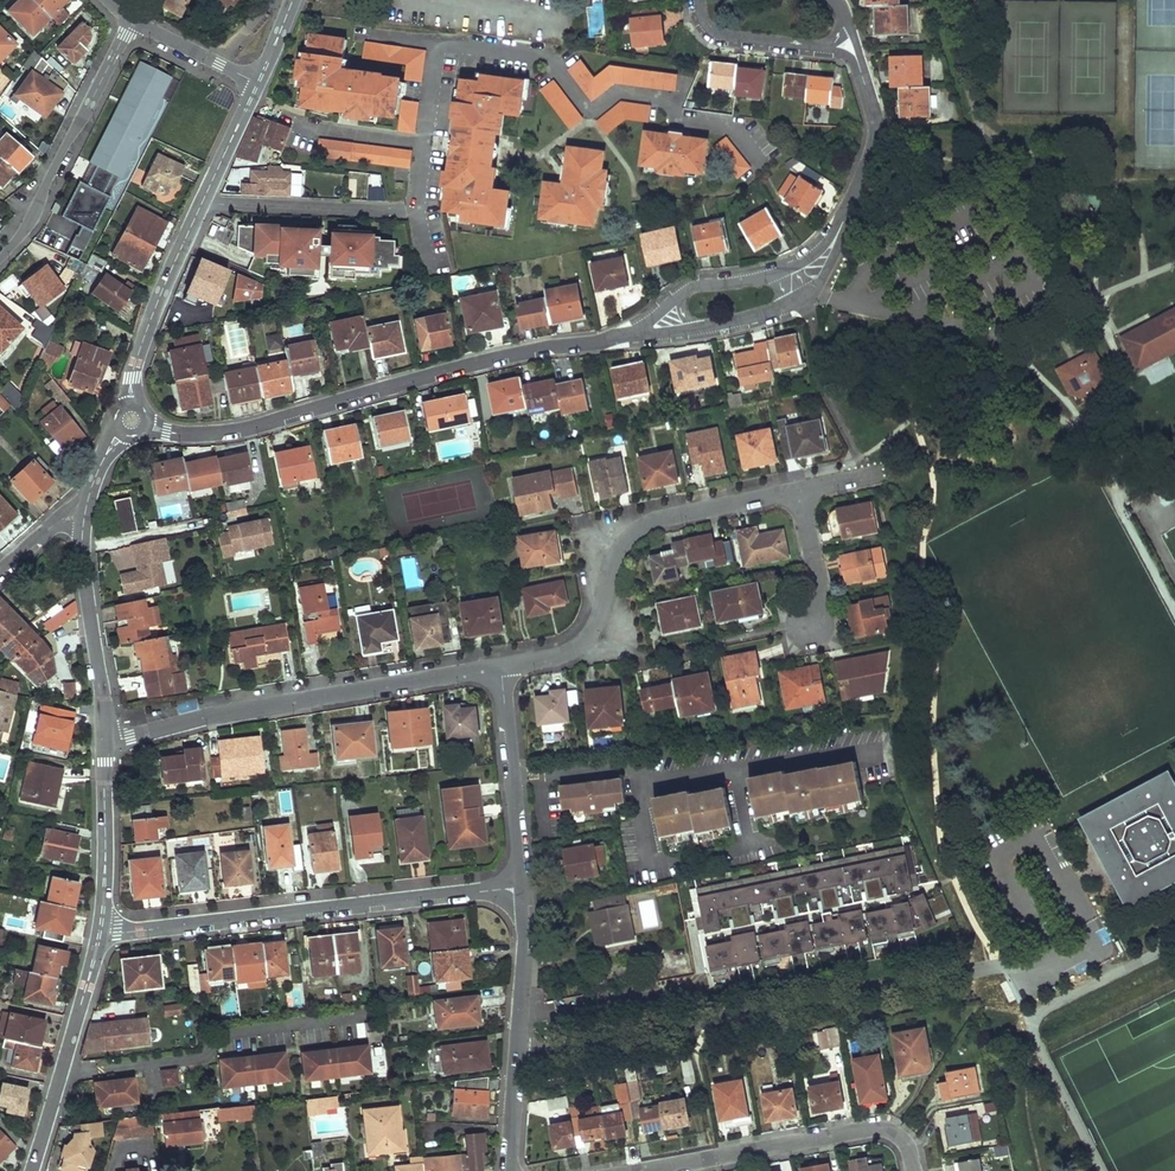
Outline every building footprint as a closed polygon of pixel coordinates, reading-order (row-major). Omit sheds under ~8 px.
[(15,0),(6,9),(11,14),(19,5),(15,0)] [(33,36),(50,19),(31,0),(15,0),(19,5),(11,14),(33,36)] [(68,0),(31,0),(50,19),(62,7),(68,0)] [(180,17),(189,0),(149,0),(180,17)] [(228,14),(238,0),(208,0),(228,14)] [(901,6),(877,6),(878,37),(910,35),(910,5),(901,6)] [(62,7),(50,19),(57,26),(69,14),(62,7)] [(662,18),(660,19),(659,9),(631,14),(632,22),(635,49),(665,45),(662,18)] [(82,23),(58,48),(74,64),(87,49),(84,46),(87,43),(91,35),(87,29),(82,23)] [(15,44),(18,47),(24,41),(13,30),(8,36),(0,29),(0,60),(15,44)] [(304,71),(301,89),(304,90),(304,94),(302,108),(344,113),(378,118),(380,118),(380,116),(397,119),(400,98),(402,83),(402,80),(385,78),(385,76),(343,70),(344,65),(347,40),(312,36),(310,49),(306,54),(304,71)] [(366,43),(364,58),(383,61),(385,46),(366,43)] [(385,46),(383,61),(409,65),(408,73),(422,75),(425,52),(385,46)] [(19,99),(45,118),(68,83),(39,55),(34,50),(23,65),(31,72),(15,96),(19,99)] [(923,58),(894,59),(894,89),(902,89),(923,88),(923,58)] [(568,70),(592,100),(616,82),(675,91),(677,76),(611,67),(594,78),(581,61),(568,70)] [(96,166),(86,185),(79,182),(61,217),(81,227),(76,236),(75,235),(64,256),(69,259),(78,263),(110,199),(103,196),(113,175),(121,179),(162,97),(171,102),(180,82),(139,62),(89,163),(96,166)] [(712,63),(710,86),(737,88),(738,69),(729,69),(729,64),(712,63)] [(737,88),(736,96),(762,98),(765,72),(738,69),(737,88)] [(490,74),(478,72),(476,82),(480,83),(481,76),(490,78),(490,74)] [(407,80),(421,81),(422,75),(408,73),(407,80)] [(787,75),(785,95),(807,98),(809,84),(810,77),(787,75)] [(455,162),(451,162),(450,172),(446,201),(445,211),(458,214),(463,214),(462,220),(471,221),(496,225),(505,226),(508,208),(510,190),(494,189),(490,188),(490,186),(493,168),(497,134),(500,115),(504,115),(520,117),(522,100),(524,82),(516,81),(490,78),(481,76),(480,83),(476,82),(463,80),(461,90),(458,119),(456,129),(459,130),(458,134),(455,157),(455,162)] [(807,99),(807,102),(832,104),(831,107),(844,109),(845,98),(843,88),(834,88),(835,80),(810,77),(809,84),(807,98),(807,99)] [(516,78),(516,81),(524,82),(522,100),(526,101),(529,80),(516,78)] [(552,81),(540,91),(570,129),(582,120),(552,81)] [(923,88),(902,89),(902,100),(905,100),(905,117),(931,116),(930,88),(923,88)] [(457,90),(453,119),(458,119),(461,90),(457,90)] [(623,101),(598,122),(607,134),(626,119),(649,123),(651,105),(623,101)] [(404,102),(400,131),(415,134),(419,104),(404,102)] [(378,118),(344,113),(343,118),(378,122),(378,118)] [(257,118),(237,159),(258,164),(265,146),(283,153),(291,132),(259,119),(257,118)] [(6,133),(0,139),(0,158),(15,172),(18,174),(24,166),(20,163),(28,153),(6,133)] [(645,133),(641,165),(648,166),(660,168),(660,171),(675,173),(686,174),(686,171),(698,173),(703,174),(708,141),(690,139),(664,135),(645,133)] [(455,157),(458,134),(455,134),(454,138),(450,144),(453,152),(452,157),(455,157)] [(727,138),(714,149),(737,177),(750,168),(727,138)] [(320,140),(319,156),(410,168),(412,152),(320,140)] [(565,181),(564,186),(545,183),(541,219),(542,219),(575,223),(594,226),(597,208),(602,208),(602,205),(606,175),(607,171),(602,171),(605,153),(569,148),(569,152),(565,181)] [(569,152),(564,152),(560,180),(565,181),(569,152)] [(36,160),(28,153),(20,163),(24,166),(27,169),(36,160)] [(157,153),(141,186),(152,191),(153,187),(167,193),(168,191),(180,164),(157,153)] [(835,156),(829,165),(838,170),(843,160),(835,156)] [(5,176),(9,180),(15,172),(0,158),(0,182),(5,176)] [(794,158),(787,163),(791,170),(802,163),(794,158)] [(185,167),(180,164),(168,191),(173,192),(185,167)] [(242,185),(241,197),(266,198),(266,186),(289,186),(289,174),(282,174),(278,169),(267,169),(267,174),(251,173),(251,185),(242,185)] [(442,200),(446,201),(450,172),(446,171),(442,200)] [(611,175),(606,175),(602,205),(607,205),(609,195),(612,191),(609,186),(611,175)] [(5,176),(0,182),(0,188),(5,192),(12,184),(9,180),(5,176)] [(789,197),(788,201),(810,216),(825,191),(803,177),(801,180),(794,176),(783,193),(789,197)] [(372,178),(370,191),(380,193),(382,179),(372,178)] [(153,187),(152,191),(165,198),(167,193),(153,187)] [(167,222),(138,207),(125,232),(155,246),(167,222)] [(512,209),(508,208),(505,226),(496,225),(496,228),(510,230),(512,209)] [(768,210),(742,225),(756,251),(783,236),(768,210)] [(471,225),(471,221),(462,220),(463,214),(458,214),(457,223),(471,225)] [(575,227),(575,223),(542,219),(542,223),(554,224),(558,227),(563,226),(575,227)] [(724,222),(693,229),(700,257),(730,251),(724,222)] [(239,249),(257,257),(266,257),(266,265),(281,265),(281,269),(289,269),(289,277),(314,277),(314,272),(316,272),(316,254),(331,254),(330,278),(344,278),(344,271),(353,272),(353,274),(377,274),(377,269),(387,269),(387,265),(398,266),(398,256),(393,256),(394,241),(379,241),(379,238),(370,237),(370,232),(332,231),(332,247),(317,247),(317,240),(315,240),(315,230),(295,229),(294,232),(277,232),(277,229),(259,228),(259,229),(240,229),(239,249)] [(676,230),(644,236),(650,265),(682,259),(676,230)] [(113,254),(142,269),(155,246),(125,232),(113,254)] [(106,263),(92,256),(91,257),(87,265),(102,273),(106,263)] [(593,263),(598,291),(630,285),(625,257),(593,263)] [(72,273),(69,279),(77,284),(86,267),(78,263),(69,259),(64,269),(72,273)] [(202,262),(185,302),(196,307),(199,299),(215,307),(229,273),(202,262)] [(49,264),(22,284),(30,294),(39,307),(63,290),(57,282),(60,279),(49,264)] [(1072,273),(1062,279),(1067,289),(1077,284),(1072,273)] [(104,277),(93,291),(119,310),(137,287),(127,280),(120,290),(104,277)] [(256,286),(239,278),(236,302),(255,299),(256,286)] [(30,294),(22,284),(17,288),(25,298),(30,294)] [(262,299),(263,289),(256,286),(255,299),(262,299)] [(578,286),(546,293),(548,300),(552,323),(584,317),(578,286)] [(495,293),(462,299),(468,333),(483,330),(482,327),(501,324),(495,293)] [(548,300),(519,305),(523,329),(552,323),(548,300)] [(1,350),(23,327),(0,307),(0,350),(1,350)] [(839,314),(838,320),(848,322),(849,316),(839,314)] [(1131,347),(1142,367),(1174,350),(1174,314),(1135,336),(1131,347)] [(447,315),(417,321),(422,350),(453,343),(447,315)] [(364,319),(332,325),(338,351),(354,349),(355,352),(371,349),(367,331),(364,319)] [(35,330),(29,338),(44,348),(45,346),(52,332),(35,320),(30,327),(35,330)] [(399,324),(367,331),(371,349),(372,358),(373,360),(405,352),(399,324)] [(268,351),(282,348),(279,333),(265,336),(268,351)] [(799,336),(768,342),(770,350),(774,371),(805,365),(799,336)] [(177,352),(171,353),(177,382),(205,376),(198,338),(175,343),(177,352)] [(768,342),(755,345),(757,353),(770,350),(768,342)] [(113,353),(85,343),(71,384),(96,393),(104,367),(108,368),(113,353)] [(314,344),(286,349),(288,363),(291,377),(320,371),(314,344)] [(44,348),(36,363),(44,372),(51,357),(55,360),(59,352),(45,346),(44,348)] [(770,350),(739,357),(744,386),(746,386),(757,383),(776,380),(774,371),(770,350)] [(1142,367),(1144,371),(1174,355),(1174,350),(1142,367)] [(1071,362),(1067,374),(1076,390),(1088,384),(1094,396),(1104,390),(1108,381),(1092,351),(1071,362)] [(711,357),(674,364),(679,393),(717,385),(711,357)] [(288,363),(257,369),(263,399),(294,392),(291,377),(288,363)] [(645,366),(614,372),(619,399),(651,393),(645,366)] [(257,369),(225,376),(228,395),(231,405),(263,399),(257,369)] [(205,376),(210,399),(228,395),(225,376),(224,372),(205,376)] [(205,376),(177,382),(183,411),(211,405),(210,399),(205,376)] [(523,377),(490,385),(496,414),(529,407),(525,388),(523,377)] [(43,385),(63,407),(70,401),(50,379),(43,385)] [(585,383),(558,388),(562,407),(563,413),(589,408),(585,383)] [(757,383),(746,386),(747,392),(758,389),(757,383)] [(547,384),(525,388),(529,407),(531,413),(562,407),(558,388),(557,384),(547,386),(547,384)] [(1088,384),(1076,390),(1094,396),(1088,384)] [(15,414),(21,400),(7,385),(0,391),(0,397),(7,405),(9,407),(15,414)] [(731,409),(745,406),(743,394),(729,397),(731,409)] [(464,395),(423,404),(429,432),(470,423),(464,395)] [(58,406),(40,422),(54,438),(51,440),(66,458),(79,446),(76,442),(84,436),(58,406)] [(388,428),(375,431),(379,449),(411,442),(405,413),(386,417),(388,428)] [(386,417),(373,420),(375,431),(388,428),(386,417)] [(789,420),(779,422),(787,461),(828,453),(822,422),(791,428),(789,420)] [(356,426),(323,433),(330,465),(362,459),(356,426)] [(686,433),(692,465),(702,463),(705,478),(728,473),(718,427),(686,433)] [(771,431),(741,437),(748,470),(778,463),(771,431)] [(308,448),(277,454),(283,484),(297,481),(314,477),(308,448)] [(672,451),(641,458),(647,488),(660,486),(659,481),(678,478),(672,451)] [(247,455),(217,462),(222,486),(222,489),(252,482),(247,455)] [(623,458),(591,465),(596,491),(600,490),(602,498),(630,493),(623,458)] [(207,463),(185,468),(189,489),(190,493),(222,486),(217,462),(216,459),(207,461),(207,463)] [(33,460),(9,482),(30,506),(55,484),(33,460)] [(184,460),(152,466),(157,495),(189,489),(185,468),(184,460)] [(527,486),(514,488),(518,504),(521,504),(524,515),(554,509),(551,494),(561,492),(562,500),(578,495),(575,476),(554,481),(552,474),(525,479),(527,486)] [(678,478),(659,481),(660,486),(678,482),(678,478)] [(525,479),(512,482),(514,488),(527,486),(525,479)] [(283,484),(284,490),(298,487),(297,481),(283,484)] [(15,514),(0,497),(0,528),(15,514)] [(130,498),(114,501),(121,536),(137,532),(130,498)] [(245,501),(226,505),(227,514),(247,510),(245,501)] [(829,519),(829,522),(832,541),(877,531),(871,503),(836,510),(834,512),(832,513),(830,516),(829,519)] [(274,546),(269,518),(227,527),(229,532),(233,554),(274,546)] [(756,527),(737,531),(745,565),(779,558),(778,553),(787,551),(782,531),(758,536),(756,527)] [(233,554),(229,532),(218,535),(223,559),(234,557),(233,554)] [(554,533),(519,539),(524,568),(559,561),(554,533)] [(710,536),(684,541),(687,561),(713,555),(716,566),(726,564),(722,543),(712,545),(710,536)] [(168,585),(163,562),(171,561),(166,538),(131,546),(136,571),(120,575),(124,595),(168,585)] [(687,561),(684,541),(670,544),(671,549),(660,552),(661,555),(649,557),(654,582),(678,577),(675,566),(688,564),(687,561)] [(887,549),(845,557),(850,584),(866,581),(881,578),(892,576),(887,549)] [(564,583),(525,590),(530,617),(549,613),(547,606),(552,605),(552,607),(568,603),(564,583)] [(755,584),(711,593),(717,622),(737,618),(737,616),(759,612),(757,599),(758,599),(755,584)] [(325,587),(298,592),(302,611),(329,606),(325,587)] [(27,626),(0,596),(0,646),(27,626)] [(892,596),(850,605),(856,635),(890,628),(888,618),(892,618),(890,608),(894,607),(892,596)] [(692,597),(654,604),(656,615),(658,615),(661,633),(698,626),(692,597)] [(499,599),(464,606),(469,638),(504,632),(499,599)] [(143,601),(116,607),(120,629),(122,628),(123,636),(120,636),(122,645),(134,642),(149,640),(147,628),(152,627),(148,608),(145,609),(143,601)] [(77,613),(76,602),(44,624),(50,632),(77,613)] [(445,603),(409,610),(411,622),(416,621),(418,635),(413,636),(416,651),(435,647),(433,641),(440,640),(442,646),(453,643),(445,603)] [(358,615),(370,612),(368,605),(356,608),(358,615)] [(155,606),(148,608),(152,627),(159,625),(155,606)] [(329,606),(302,611),(303,617),(305,616),(307,624),(304,625),(309,649),(321,647),(319,637),(341,633),(336,611),(330,612),(329,606)] [(390,613),(355,620),(363,658),(398,651),(390,613)] [(27,626),(0,646),(13,659),(39,640),(27,626)] [(286,629),(244,637),(246,651),(232,653),(233,657),(290,647),(286,629)] [(149,640),(134,642),(138,657),(142,657),(146,672),(170,668),(167,651),(164,637),(149,640)] [(244,637),(229,640),(232,653),(246,651),(244,637)] [(53,655),(39,640),(13,659),(27,673),(53,655)] [(290,647),(233,657),(235,666),(243,665),(245,673),(259,671),(257,659),(266,657),(291,653),(290,647)] [(172,649),(167,651),(170,668),(180,666),(178,656),(174,658),(172,649)] [(753,652),(723,657),(730,692),(734,692),(736,706),(758,702),(753,674),(757,673),(753,652)] [(888,653),(836,662),(842,697),(852,696),(852,692),(873,688),(874,692),(883,691),(888,653)] [(37,685),(55,673),(53,655),(27,673),(37,685)] [(266,657),(257,659),(259,671),(268,669),(266,657)] [(802,669),(781,673),(787,708),(802,705),(801,699),(809,698),(809,704),(824,701),(818,666),(808,668),(808,672),(802,674),(802,669)] [(170,668),(146,672),(151,697),(188,691),(185,673),(171,675),(170,668)] [(706,676),(672,682),(672,684),(677,706),(678,716),(713,709),(706,676)] [(22,684),(0,679),(0,680),(0,689),(19,694),(22,684)] [(64,681),(63,697),(73,697),(74,682),(64,681)] [(672,684),(638,692),(640,705),(643,704),(645,713),(677,706),(672,684)] [(0,689),(0,729),(0,730),(0,731),(5,733),(6,731),(9,731),(19,694),(0,689)] [(619,689),(585,693),(589,729),(622,725),(619,689)] [(549,698),(532,700),(536,727),(567,722),(562,691),(548,693),(549,698)] [(68,751),(76,712),(40,704),(31,743),(68,751)] [(456,706),(442,708),(447,739),(476,734),(472,709),(457,711),(456,706)] [(423,711),(386,717),(391,750),(427,744),(423,711)] [(622,725),(589,729),(590,737),(622,732),(622,725)] [(368,726),(331,730),(334,763),(335,763),(353,761),(372,759),(368,726)] [(301,731),(278,733),(281,752),(283,752),(285,770),(315,765),(314,754),(305,755),(301,731)] [(256,739),(235,742),(235,746),(218,748),(219,760),(210,761),(213,780),(260,774),(256,739)] [(184,759),(161,762),(165,786),(203,781),(199,750),(183,752),(184,759)] [(281,752),(276,753),(279,771),(285,770),(283,752),(281,752)] [(834,774),(826,776),(831,802),(867,795),(860,757),(833,762),(834,774)] [(64,769),(28,761),(19,800),(55,808),(64,769)] [(833,762),(823,764),(825,772),(826,776),(834,774),(833,762)] [(823,763),(815,764),(817,773),(825,772),(823,764),(823,763)] [(815,764),(788,769),(795,804),(796,808),(831,802),(826,776),(825,772),(817,773),(815,764)] [(763,780),(755,781),(760,811),(795,804),(788,769),(788,766),(761,771),(763,780)] [(761,771),(753,772),(755,781),(763,780),(761,771)] [(592,782),(568,785),(571,808),(579,807),(588,806),(589,810),(593,809),(593,813),(612,811),(612,807),(616,806),(616,803),(624,802),(631,801),(628,778),(600,781),(601,789),(593,791),(592,782)] [(1129,901),(1174,877),(1174,794),(1167,779),(1087,821),(1129,901)] [(143,781),(132,782),(133,792),(145,791),(143,781)] [(600,781),(592,782),(593,791),(601,789),(600,781)] [(476,784),(441,788),(449,838),(483,834),(476,784)] [(729,787),(720,789),(722,799),(731,797),(729,787)] [(720,789),(695,794),(701,830),(702,832),(736,826),(731,797),(722,799),(720,789)] [(669,804),(659,807),(665,837),(701,830),(695,794),(694,794),(693,791),(667,796),(669,804)] [(867,795),(831,802),(832,806),(839,804),(840,809),(861,805),(860,801),(867,800),(867,795)] [(667,796),(658,798),(659,807),(669,804),(667,796)] [(616,806),(612,807),(612,811),(625,809),(624,802),(616,803),(616,806)] [(831,802),(796,808),(796,812),(804,811),(805,815),(827,811),(826,807),(832,806),(831,802)] [(795,804),(760,811),(761,815),(769,814),(769,818),(790,814),(789,809),(796,808),(795,804)] [(588,806),(579,807),(580,815),(593,813),(593,809),(589,810),(588,806)] [(242,822),(251,822),(250,807),(241,807),(242,822)] [(150,808),(132,811),(135,844),(156,842),(154,828),(167,827),(166,816),(151,818),(150,808)] [(398,811),(400,821),(421,818),(419,808),(398,811)] [(376,814),(350,818),(356,858),(383,854),(376,814)] [(49,818),(47,826),(40,853),(72,861),(79,834),(76,833),(78,826),(49,818)] [(400,821),(399,821),(405,863),(429,859),(422,818),(421,818),(400,821)] [(287,824),(262,827),(267,868),(292,866),(287,824)] [(318,834),(306,836),(311,870),(329,868),(329,870),(340,869),(333,825),(317,827),(318,834)] [(15,828),(5,826),(4,834),(14,836),(15,828)] [(736,826),(702,832),(702,833),(702,837),(710,835),(711,840),(732,836),(731,831),(737,830),(736,826)] [(701,830),(665,837),(666,840),(673,839),(674,844),(696,840),(695,835),(702,833),(702,832),(701,830)] [(483,834),(449,838),(450,847),(484,843),(483,834)] [(585,847),(566,850),(571,880),(601,875),(601,873),(596,846),(595,844),(592,845),(592,839),(584,840),(585,847)] [(596,846),(601,873),(609,872),(604,845),(596,846)] [(891,850),(896,874),(900,894),(916,891),(915,887),(921,885),(912,845),(891,850)] [(869,854),(878,899),(887,897),(883,877),(896,874),(891,850),(869,854)] [(245,852),(219,856),(223,885),(249,881),(245,852)] [(203,853),(177,857),(181,891),(207,887),(203,853)] [(847,858),(852,883),(866,880),(870,901),(878,899),(869,854),(847,858)] [(825,863),(834,907),(843,906),(839,886),(852,883),(847,858),(825,863)] [(136,885),(133,885),(134,895),(135,896),(136,897),(137,898),(139,900),(166,898),(161,860),(136,863),(137,873),(135,873),(136,884),(136,885)] [(804,867),(809,892),(821,889),(825,909),(834,907),(825,863),(804,867)] [(780,872),(790,916),(798,915),(794,895),(809,892),(804,867),(780,872)] [(758,876),(763,901),(777,898),(781,918),(790,916),(780,872),(758,876)] [(80,880),(53,874),(47,900),(74,906),(80,880)] [(737,881),(746,925),(754,923),(750,903),(763,901),(758,876),(737,881)] [(715,885),(720,910),(733,907),(737,927),(746,925),(737,881),(715,885)] [(675,884),(662,886),(663,892),(676,889),(675,884)] [(724,930),(720,910),(715,885),(692,890),(699,923),(701,930),(707,929),(708,933),(724,930)] [(913,908),(917,929),(923,926),(925,931),(940,925),(935,915),(951,909),(944,893),(929,899),(926,893),(911,900),(911,901),(913,908)] [(628,904),(626,894),(605,898),(607,908),(628,904)] [(605,898),(593,900),(595,911),(589,912),(596,947),(636,939),(629,904),(628,904),(607,908),(605,898)] [(35,924),(68,932),(74,906),(47,900),(41,899),(35,924)] [(913,908),(911,901),(895,905),(895,907),(869,913),(875,944),(891,941),(889,932),(900,930),(902,938),(918,935),(917,929),(913,908)] [(836,943),(847,941),(848,944),(871,939),(865,910),(842,914),(846,937),(840,938),(835,912),(826,914),(828,922),(816,924),(822,955),(838,952),(836,943)] [(462,919),(429,923),(433,950),(466,946),(462,919)] [(794,955),(818,950),(811,920),(788,925),(792,945),(786,946),(783,931),(762,935),(769,966),(784,963),(782,954),(793,952),(794,955)] [(355,931),(308,937),(313,974),(361,968),(355,931)] [(709,945),(715,977),(731,974),(729,965),(740,963),(741,966),(764,961),(758,931),(735,936),(739,956),(733,957),(729,941),(709,945)] [(377,935),(381,966),(408,963),(404,932),(377,935)] [(288,972),(284,940),(262,942),(266,975),(266,976),(288,972)] [(233,946),(237,978),(248,976),(266,975),(262,942),(233,946)] [(68,951),(38,945),(32,970),(54,976),(56,976),(59,964),(65,965),(68,951)] [(224,977),(225,978),(237,978),(233,946),(206,948),(209,971),(200,972),(203,992),(212,991),(210,979),(224,977)] [(437,979),(470,975),(466,946),(433,950),(437,979)] [(163,985),(159,954),(138,957),(139,962),(122,964),(125,989),(163,985)] [(65,965),(59,964),(56,976),(60,977),(62,977),(65,965)] [(192,994),(201,993),(197,964),(188,965),(192,994)] [(24,995),(54,1003),(57,991),(51,989),(54,976),(32,970),(16,966),(13,978),(19,979),(19,977),(27,979),(24,995)] [(266,976),(266,975),(248,976),(249,985),(267,984),(266,976)] [(421,993),(419,975),(408,976),(411,995),(421,993)] [(51,989),(57,991),(60,977),(56,976),(54,976),(51,989)] [(292,991),(294,1005),(303,1004),(301,989),(292,991)] [(463,996),(435,999),(439,1026),(480,1020),(479,1008),(476,1009),(474,999),(464,1000),(463,996)] [(165,1006),(166,1015),(181,1014),(180,1004),(165,1006)] [(0,1028),(0,1035),(4,1036),(10,1009),(4,1008),(0,1028)] [(46,1018),(10,1009),(4,1036),(18,1039),(40,1045),(46,1018)] [(103,1049),(151,1043),(148,1017),(101,1022),(103,1049)] [(103,1049),(101,1022),(90,1023),(81,1052),(103,1049)] [(840,1025),(828,1027),(831,1046),(843,1044),(840,1025)] [(828,1027),(819,1029),(822,1048),(831,1046),(828,1027)] [(926,1027),(895,1033),(903,1070),(919,1066),(918,1063),(932,1061),(932,1058),(931,1056),(926,1027)] [(793,1034),(780,1036),(782,1043),(794,1041),(793,1034)] [(18,1039),(4,1036),(2,1045),(16,1048),(12,1064),(34,1070),(40,1045),(18,1039)] [(487,1041),(444,1045),(447,1072),(491,1066),(487,1041)] [(371,1066),(368,1043),(348,1045),(349,1048),(337,1050),(337,1047),(323,1049),(323,1052),(304,1054),(307,1078),(327,1075),(326,1073),(338,1071),(339,1074),(353,1072),(352,1069),(371,1066)] [(289,1075),(286,1051),(266,1054),(267,1057),(254,1058),(254,1055),(240,1057),(241,1060),(222,1062),(226,1086),(245,1084),(245,1081),(256,1079),(257,1082),(271,1080),(271,1077),(289,1075)] [(693,1053),(683,1055),(686,1072),(695,1070),(693,1053)] [(879,1053),(855,1058),(863,1102),(875,1100),(874,1095),(887,1092),(879,1053)] [(919,1066),(903,1070),(903,1074),(926,1070),(928,1069),(929,1068),(930,1067),(932,1064),(932,1061),(918,1063),(919,1066)] [(943,1097),(981,1090),(976,1064),(951,1068),(953,1077),(940,1079),(943,1097)] [(166,1086),(180,1084),(178,1069),(163,1071),(166,1086)] [(833,1083),(811,1087),(815,1111),(845,1106),(839,1073),(832,1075),(833,1083)] [(456,1113),(488,1115),(490,1076),(457,1080),(456,1113)] [(565,1078),(545,1082),(547,1090),(567,1086),(565,1078)] [(136,1079),(97,1084),(100,1108),(139,1102),(136,1079)] [(717,1084),(723,1119),(738,1116),(739,1119),(752,1116),(744,1079),(717,1084)] [(639,1080),(628,1082),(636,1119),(646,1117),(649,1131),(667,1128),(663,1105),(645,1108),(639,1080)] [(1,1081),(0,1084),(0,1103),(10,1105),(8,1109),(21,1112),(27,1087),(1,1081)] [(624,1113),(604,1117),(608,1135),(609,1139),(629,1135),(626,1121),(636,1119),(628,1082),(617,1085),(624,1113)] [(794,1089),(764,1094),(769,1120),(799,1115),(794,1089)] [(325,1100),(326,1105),(338,1104),(337,1094),(330,1095),(331,1100),(325,1100)] [(306,1097),(308,1112),(326,1110),(326,1105),(325,1100),(331,1100),(330,1095),(306,1097)] [(569,1095),(548,1099),(551,1111),(571,1107),(569,1095)] [(686,1099),(663,1103),(663,1105),(667,1128),(691,1124),(686,1099)] [(983,1111),(1001,1108),(999,1099),(981,1102),(983,1111)] [(255,1104),(218,1108),(220,1119),(239,1117),(239,1119),(256,1117),(255,1104)] [(367,1142),(369,1156),(392,1153),(391,1140),(405,1139),(403,1129),(400,1129),(397,1105),(362,1109),(367,1142)] [(580,1106),(571,1108),(574,1120),(583,1118),(580,1106)] [(583,1118),(574,1120),(574,1123),(577,1136),(585,1135),(590,1134),(591,1138),(593,1138),(608,1135),(604,1117),(602,1107),(587,1110),(590,1120),(584,1121),(583,1118)] [(166,1145),(204,1140),(200,1110),(163,1115),(166,1145)] [(970,1113),(947,1117),(953,1144),(975,1140),(970,1113)] [(22,1136),(0,1116),(0,1159),(22,1136)] [(153,1116),(120,1120),(114,1139),(155,1133),(153,1116)] [(993,1138),(1000,1135),(996,1121),(989,1123),(993,1138)] [(102,1136),(101,1122),(60,1127),(55,1141),(67,1146),(63,1159),(67,1159),(64,1167),(75,1170),(78,1170),(81,1163),(90,1166),(96,1150),(89,1145),(89,1138),(102,1136)] [(574,1123),(554,1127),(559,1148),(579,1144),(577,1136),(574,1123)] [(460,1154),(461,1170),(482,1170),(480,1150),(485,1149),(484,1133),(467,1135),(468,1153),(460,1154)] [(590,1134),(585,1135),(586,1144),(594,1142),(609,1139),(608,1135),(593,1138),(591,1138),(590,1134)] [(1007,1138),(990,1141),(991,1148),(1009,1144),(1007,1138)] [(311,1141),(313,1157),(323,1156),(322,1139),(311,1141)] [(405,1139),(391,1140),(392,1153),(406,1151),(405,1139)] [(992,1155),(1010,1152),(1009,1144),(991,1148),(992,1155)] [(460,1154),(423,1157),(423,1160),(424,1170),(461,1170),(460,1154)] [(849,1160),(852,1170),(885,1170),(884,1163),(885,1162),(884,1156),(869,1159),(868,1156),(849,1160)] [(956,1162),(958,1170),(961,1170),(963,1170),(984,1170),(982,1158),(956,1162)] [(423,1160),(411,1162),(400,1163),(401,1170),(424,1170),(423,1160)] [(332,1167),(323,1168),(324,1170),(345,1170),(344,1162),(332,1163),(332,1167)] [(804,1170),(831,1170),(829,1162),(803,1167),(804,1170)]
